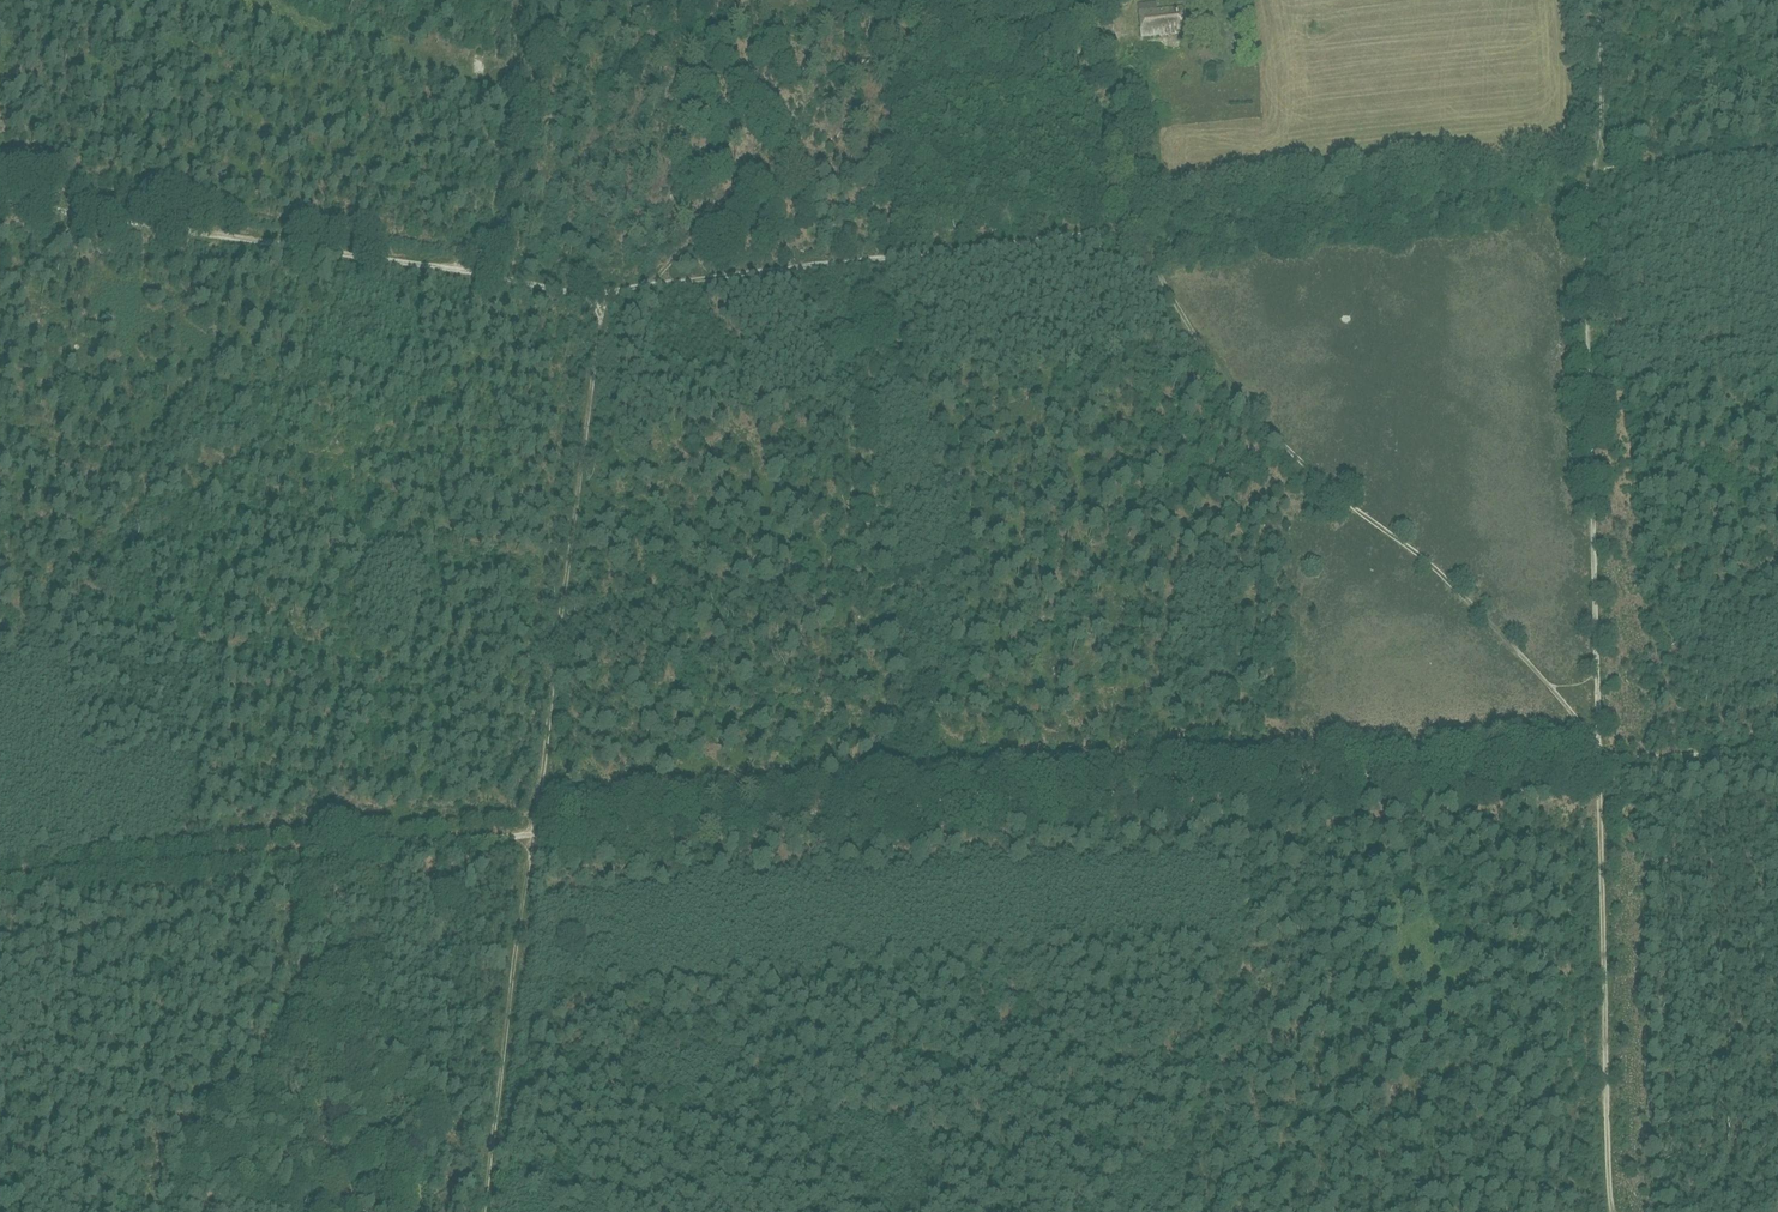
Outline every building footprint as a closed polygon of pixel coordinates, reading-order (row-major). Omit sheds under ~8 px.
[(1138,13),(1139,13),(1141,37),(1184,32),(1181,7),(1157,10),(1156,1),(1137,3),(1138,13)] [(1196,41),(1206,40),(1205,32),(1195,33),(1196,41)]
